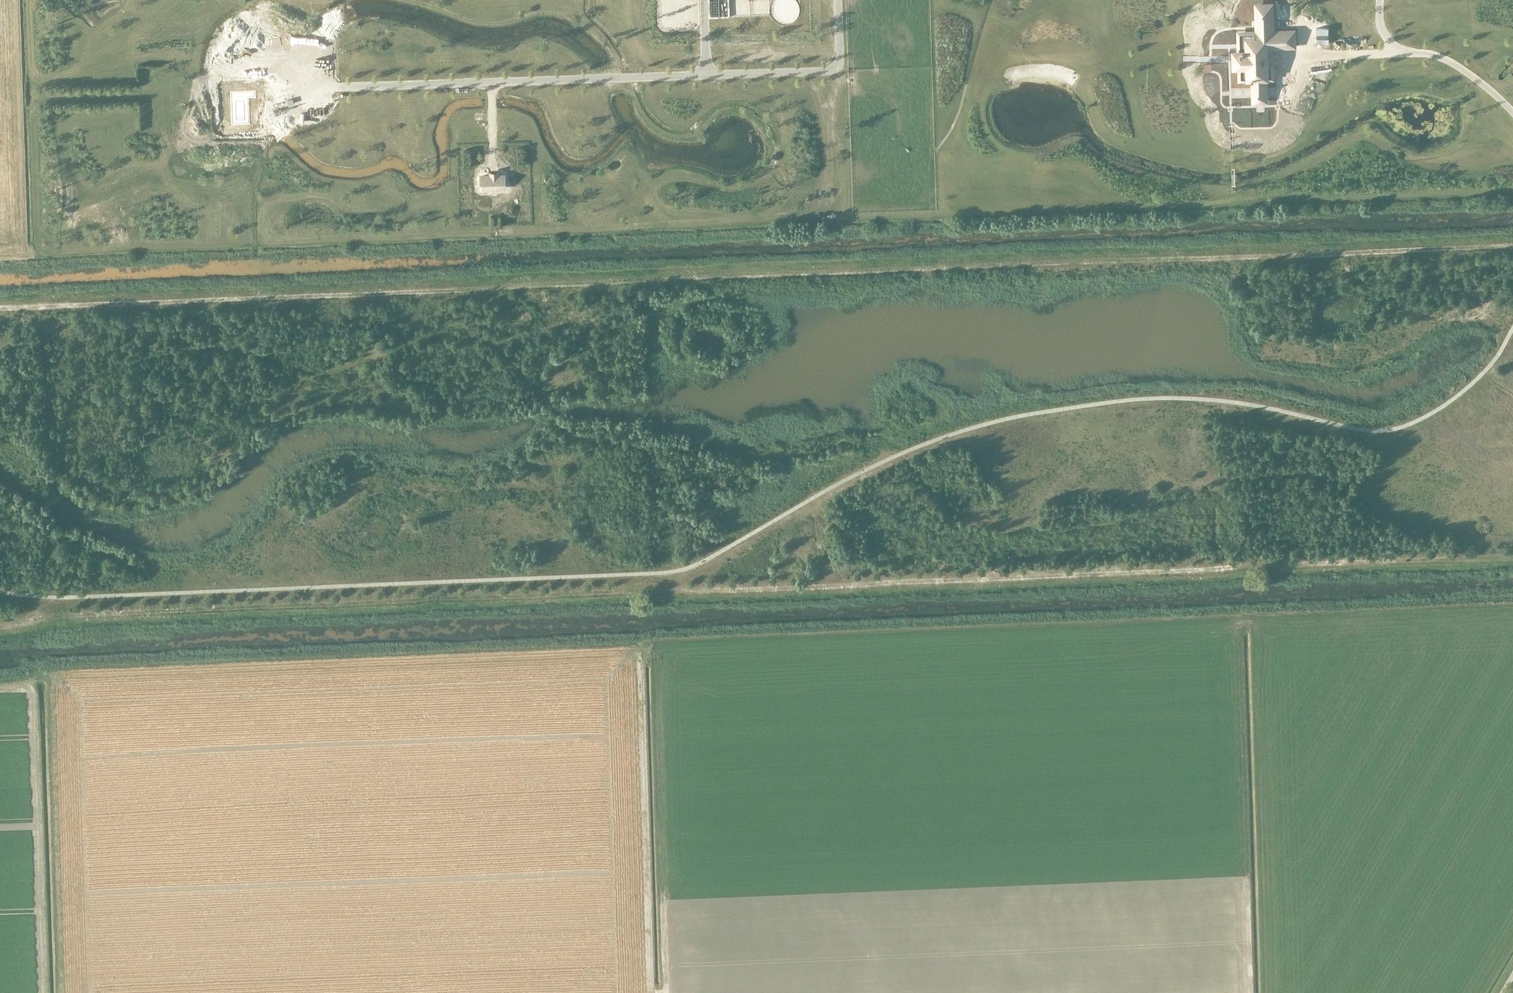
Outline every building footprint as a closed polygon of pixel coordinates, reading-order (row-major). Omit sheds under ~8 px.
[(1270,30),(1271,30),(1270,8),(1255,9),(1256,30),(1257,30),(1257,29),(1270,29),(1270,30)] [(1265,50),(1293,49),(1293,34),(1253,36),(1253,45),(1247,45),(1247,55),(1242,55),(1242,54),(1240,54),(1240,55),(1233,56),(1234,70),(1239,70),(1240,83),(1253,83),(1253,89),(1265,88),(1265,82),(1272,82),(1271,69),(1266,70),(1266,66),(1266,64),(1266,60),(1266,57),(1265,57),(1265,50)] [(230,72),(222,72),(223,100),(231,100),(231,110),(226,110),(226,115),(226,118),(231,118),(231,120),(231,121),(231,123),(231,124),(231,126),(233,126),(234,126),(240,126),(241,126),(249,126),(248,99),(255,99),(255,81),(248,82),(247,53),(246,53),(246,52),(246,48),(230,49),(230,53),(229,53),(230,72)] [(482,188),(504,188),(503,176),(481,176),(482,188)] [(679,651),(679,644),(671,644),(672,656),(688,655),(687,651),(679,651)]
